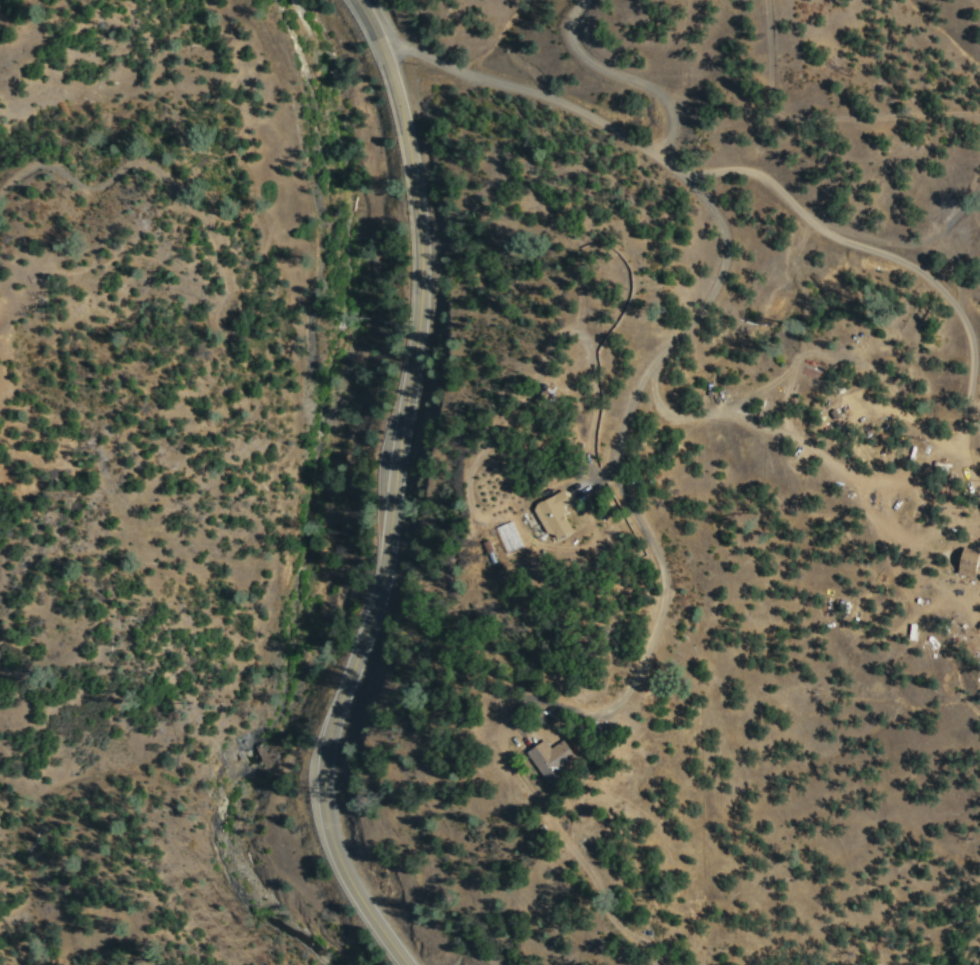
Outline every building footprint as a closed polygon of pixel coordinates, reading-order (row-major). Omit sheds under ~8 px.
[(554,540),(575,528),(562,506),(571,501),(563,487),(534,505),(554,540)] [(978,576),(979,567),(979,549),(964,546),(958,572),(978,576)] [(558,787),(572,777),(565,768),(582,756),(568,738),(556,747),(550,738),(531,752),(558,787)]
